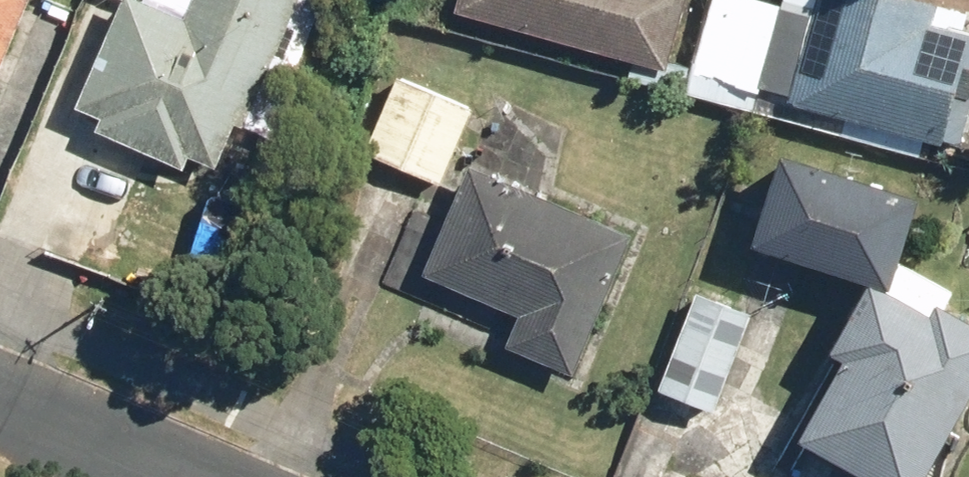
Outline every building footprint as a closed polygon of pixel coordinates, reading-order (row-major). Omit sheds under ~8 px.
[(30,0),(0,0),(0,70),(30,0)] [(148,0),(125,0),(78,108),(102,118),(96,132),(189,172),(194,158),(218,169),(237,123),(245,126),(299,0),(195,0),(187,17),(148,0)] [(454,15),(668,71),(687,0),(458,0),(454,15)] [(935,0),(814,0),(788,101),(957,145),(968,100),(968,34),(932,24),(939,1),(935,0)] [(475,109),(398,76),(366,152),(443,185),(475,109)] [(919,195),(782,153),(755,243),(892,285),(919,195)] [(636,234),(469,165),(424,274),(521,314),(507,347),(576,376),(636,234)] [(873,280),(833,349),(846,356),(798,438),(866,476),(927,476),(968,404),(968,319),(939,302),(932,314),(873,280)] [(753,313),(698,291),(659,391),(714,412),(753,313)]
